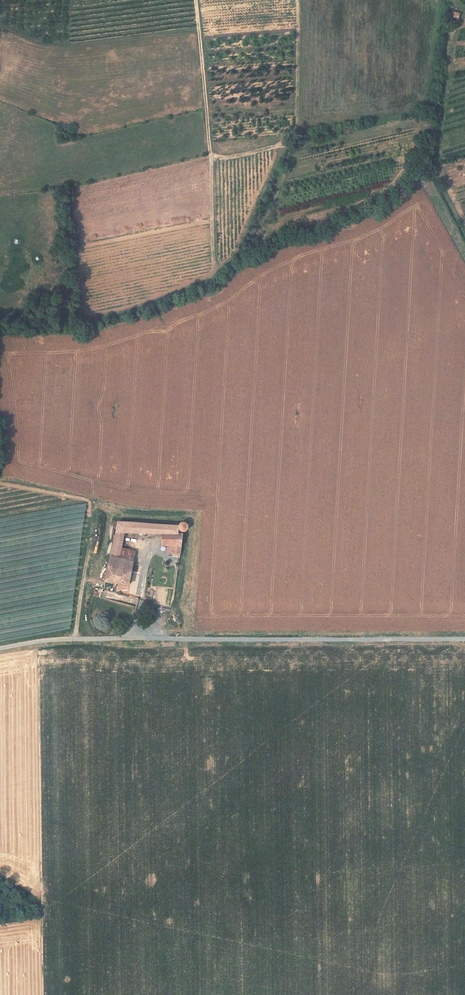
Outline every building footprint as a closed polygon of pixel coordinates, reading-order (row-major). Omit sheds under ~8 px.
[(451,16),(459,19),(460,12),(453,10),(451,16)] [(108,559),(119,561),(124,532),(161,538),(160,549),(168,549),(182,550),(183,534),(185,534),(187,533),(188,532),(189,531),(190,530),(189,528),(189,527),(188,526),(187,526),(186,525),(184,525),(183,525),(183,528),(181,528),(180,531),(115,520),(108,559)] [(168,556),(181,557),(182,550),(168,549),(168,556)] [(135,563),(119,561),(108,559),(103,587),(102,587),(101,588),(101,589),(101,590),(102,591),(103,591),(104,591),(105,591),(106,591),(115,594),(117,583),(131,585),(135,563)] [(135,593),(133,599),(141,602),(143,595),(135,593)]
